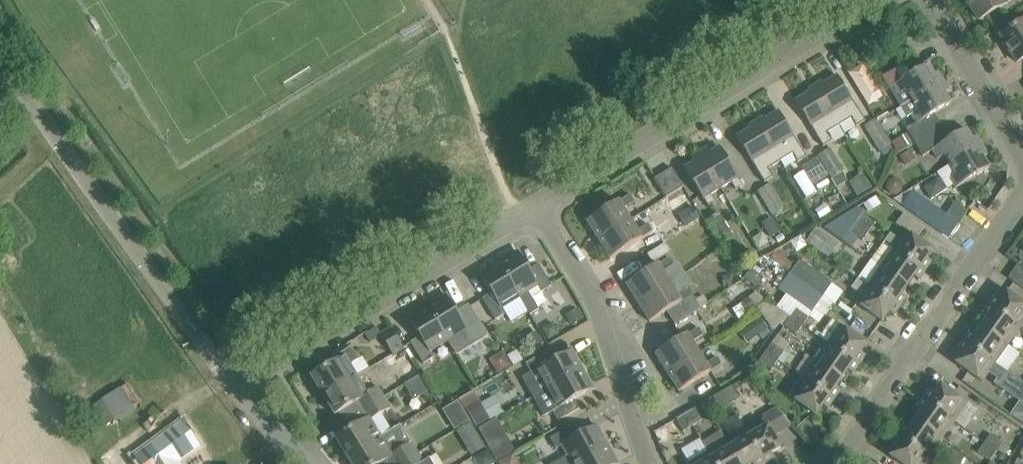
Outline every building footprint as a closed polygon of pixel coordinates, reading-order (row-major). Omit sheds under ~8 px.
[(979,19),(1011,0),(968,0),(979,19)] [(1000,34),(1017,62),(1022,58),(1022,20),(1000,34)] [(928,64),(924,67),(903,79),(900,73),(886,81),(900,108),(912,101),(944,81),(938,71),(934,74),(928,64)] [(859,75),(856,70),(848,75),(863,97),(876,89),(865,72),(859,75)] [(838,75),(817,88),(840,126),(852,118),(857,126),(866,121),(838,75)] [(909,133),(904,137),(910,147),(916,144),(943,127),(935,113),(951,103),(945,93),(950,90),(944,81),(912,101),(917,112),(912,115),(917,123),(907,129),(909,133)] [(796,101),(801,109),(824,147),(833,141),(828,133),(840,126),(817,88),(796,101)] [(779,111),(758,124),(781,162),(793,155),(798,162),(807,157),(779,111)] [(880,152),(892,145),(876,120),(864,127),(880,152)] [(781,162),(758,124),(737,136),(765,183),(774,177),(769,169),(781,162)] [(950,139),(943,127),(916,144),(923,156),(933,150),(938,159),(945,155),(951,165),(983,146),(977,136),(973,138),(967,128),(950,139)] [(899,154),(910,147),(904,137),(893,144),(899,154)] [(989,155),(983,146),(951,165),(938,173),(940,177),(923,187),(932,199),(955,184),(957,187),(990,167),(984,157),(989,155)] [(735,189),(743,184),(720,147),(711,153),(707,147),(700,152),(721,188),(731,182),(735,189)] [(845,171),(832,149),(819,157),(832,179),(845,171)] [(915,160),(909,151),(900,156),(906,165),(915,160)] [(685,168),(708,206),(715,202),(711,195),(721,188),(700,152),(692,157),(695,162),(685,168)] [(812,181),(827,172),(818,157),(803,166),(811,181),(812,181)] [(656,178),(667,197),(684,187),(673,168),(656,178)] [(864,173),(850,182),(859,196),(872,188),(864,173)] [(784,209),(770,187),(759,193),(773,216),(784,209)] [(910,190),(894,199),(951,237),(960,223),(963,219),(950,210),(947,214),(910,190)] [(588,221),(599,239),(631,220),(623,207),(634,200),(630,194),(619,201),(588,221)] [(876,196),(864,204),(869,212),(881,205),(876,196)] [(857,208),(845,215),(869,231),(875,222),(863,214),(864,213),(857,208)] [(734,238),(719,215),(705,224),(719,247),(734,238)] [(845,215),(838,219),(825,227),(845,241),(851,232),(863,240),(869,231),(845,215)] [(675,232),(666,218),(655,226),(664,240),(675,232)] [(781,231),(773,218),(763,225),(770,238),(781,231)] [(631,220),(599,239),(611,258),(643,238),(642,237),(653,231),(648,222),(637,229),(631,220)] [(820,251),(829,236),(816,228),(807,242),(820,251)] [(891,234),(885,243),(925,272),(932,263),(927,259),(933,250),(907,231),(900,241),(891,234)] [(782,233),(775,238),(779,243),(786,238),(782,233)] [(640,273),(673,253),(667,243),(634,263),(640,273)] [(885,243),(873,260),(908,286),(914,277),(919,281),(925,272),(885,243)] [(519,294),(531,314),(539,309),(532,297),(552,285),(539,264),(530,269),(519,251),(499,263),(519,294)] [(790,273),(823,296),(832,284),(798,261),(795,266),(776,252),(771,260),(786,271),(790,274),(790,273)] [(659,265),(658,264),(627,284),(639,303),(670,283),(663,271),(674,264),(670,258),(659,265)] [(1012,277),(1022,282),(1022,259),(1020,258),(1012,277)] [(908,286),(873,260),(860,278),(901,307),(907,298),(902,294),(908,286)] [(492,292),(483,298),(496,319),(506,313),(502,306),(519,296),(530,315),(531,314),(519,294),(499,263),(481,274),(492,292)] [(751,268),(744,277),(757,287),(764,277),(751,268)] [(814,310),(823,296),(790,273),(790,274),(786,271),(781,278),(785,280),(779,289),(787,295),(787,294),(813,312),(814,310)] [(732,275),(723,275),(724,289),(733,288),(732,275)] [(852,289),(862,296),(857,303),(883,321),(889,312),(894,316),(901,307),(860,278),(852,289)] [(650,321),(667,311),(676,324),(695,311),(701,307),(692,294),(687,287),(677,293),(670,283),(639,303),(650,321)] [(1020,328),(1022,324),(1022,303),(1007,291),(1001,300),(996,297),(989,306),(1020,328)] [(755,292),(749,297),(755,306),(765,299),(755,292)] [(458,313),(447,295),(428,306),(448,339),(458,354),(486,337),(467,307),(458,313)] [(757,307),(755,306),(749,297),(740,304),(748,314),(757,307)] [(775,330),(780,324),(787,314),(778,307),(767,300),(758,307),(775,330)] [(409,317),(414,326),(420,336),(411,342),(424,363),(435,356),(431,350),(448,339),(428,306),(409,317)] [(982,327),(1008,345),(1020,328),(989,306),(983,315),(988,318),(982,327)] [(804,325),(809,317),(796,308),(791,316),(804,325)] [(583,319),(578,310),(567,316),(572,325),(583,319)] [(751,323),(760,333),(768,327),(759,316),(751,323)] [(791,316),(784,326),(784,327),(796,335),(804,325),(791,316)] [(841,325),(841,326),(833,320),(820,338),(828,344),(859,365),(866,356),(861,352),(867,343),(864,341),(841,325)] [(371,343),(382,336),(381,334),(376,327),(365,334),(371,343)] [(668,372),(700,352),(693,341),(705,334),(700,327),(689,334),(689,333),(656,354),(668,372)] [(964,341),(995,363),(1007,372),(1019,355),(1008,345),(982,327),(976,336),(971,332),(964,341)] [(382,336),(394,356),(405,349),(392,328),(381,334),(382,336)] [(545,345),(537,332),(526,339),(534,351),(545,345)] [(773,344),(784,351),(788,347),(791,343),(779,335),(775,341),(773,344)] [(983,381),(988,374),(996,379),(992,385),(1022,405),(1022,382),(1007,372),(995,363),(964,341),(958,350),(963,354),(957,363),(983,381)] [(773,344),(766,353),(778,361),(784,351),(773,344)] [(816,361),(842,379),(848,370),(853,374),(859,365),(828,344),(816,361)] [(335,357),(337,361),(312,377),(324,396),(337,388),(358,376),(351,365),(359,360),(351,347),(335,357)] [(491,357),(500,371),(514,363),(506,349),(491,357)] [(533,397),(583,369),(572,350),(554,360),(548,350),(528,362),(533,372),(523,378),(533,397)] [(718,356),(717,357),(707,363),(700,352),(668,372),(680,391),(711,371),(723,363),(718,356)] [(778,361),(766,353),(760,362),(771,370),(778,361)] [(804,378),(826,394),(835,400),(841,391),(836,388),(842,379),(816,361),(804,378)] [(594,388),(583,369),(533,397),(545,417),(555,411),(559,420),(580,408),(575,399),(594,388)] [(118,374),(92,396),(115,423),(141,401),(118,374)] [(431,391),(421,374),(406,383),(416,400),(431,391)] [(337,388),(324,396),(335,415),(358,400),(365,410),(385,398),(378,388),(369,394),(358,376),(337,388)] [(804,378),(791,397),(817,415),(823,406),(828,409),(835,400),(826,394),(804,378)] [(737,389),(747,417),(766,410),(756,382),(737,389)] [(923,399),(965,429),(971,420),(960,412),(967,403),(941,384),(935,393),(930,390),(923,399)] [(730,404),(740,398),(733,387),(723,392),(730,404)] [(730,404),(723,392),(714,398),(720,410),(730,404)] [(381,414),(382,415),(391,409),(385,398),(365,410),(369,418),(336,438),(348,457),(382,436),(372,419),(381,414)] [(480,399),(464,409),(472,421),(476,427),(491,418),(483,404),(480,399)] [(942,439),(942,438),(949,428),(953,422),(964,430),(965,429),(923,399),(917,408),(922,411),(916,420),(942,439)] [(457,430),(469,422),(472,421),(464,409),(459,400),(442,411),(455,431),(457,430)] [(693,425),(702,420),(695,408),(686,414),(693,425)] [(677,419),(684,431),(693,425),(686,414),(677,419)] [(496,461),(516,450),(505,431),(498,417),(478,428),(486,441),(496,461)] [(782,447),(775,435),(765,419),(746,430),(765,463),(775,458),(772,453),(782,447)] [(180,462),(202,446),(183,420),(134,456),(140,463),(182,463),(180,462)] [(899,434),(930,456),(942,439),(916,420),(910,429),(905,425),(899,434)] [(608,444),(597,425),(578,435),(573,426),(552,437),(558,447),(563,444),(569,455),(553,463),(571,463),(608,444)] [(403,447),(393,429),(382,436),(348,457),(352,463),(379,463),(392,456),(398,463),(399,463),(417,453),(411,442),(403,447)] [(741,463),(753,463),(765,463),(746,430),(728,441),(741,463)] [(929,457),(930,456),(899,434),(892,443),(897,447),(891,456),(902,463),(938,463),(929,457)] [(991,435),(984,444),(997,452),(997,451),(1004,456),(1010,448),(991,435)] [(709,452),(716,463),(741,463),(728,441),(709,452)] [(618,463),(608,444),(571,463),(617,463),(618,463)] [(997,452),(984,444),(978,453),(990,462),(997,452)] [(709,452),(690,463),(716,463),(709,452)] [(429,457),(423,462),(417,453),(399,463),(433,463),(429,457)]
